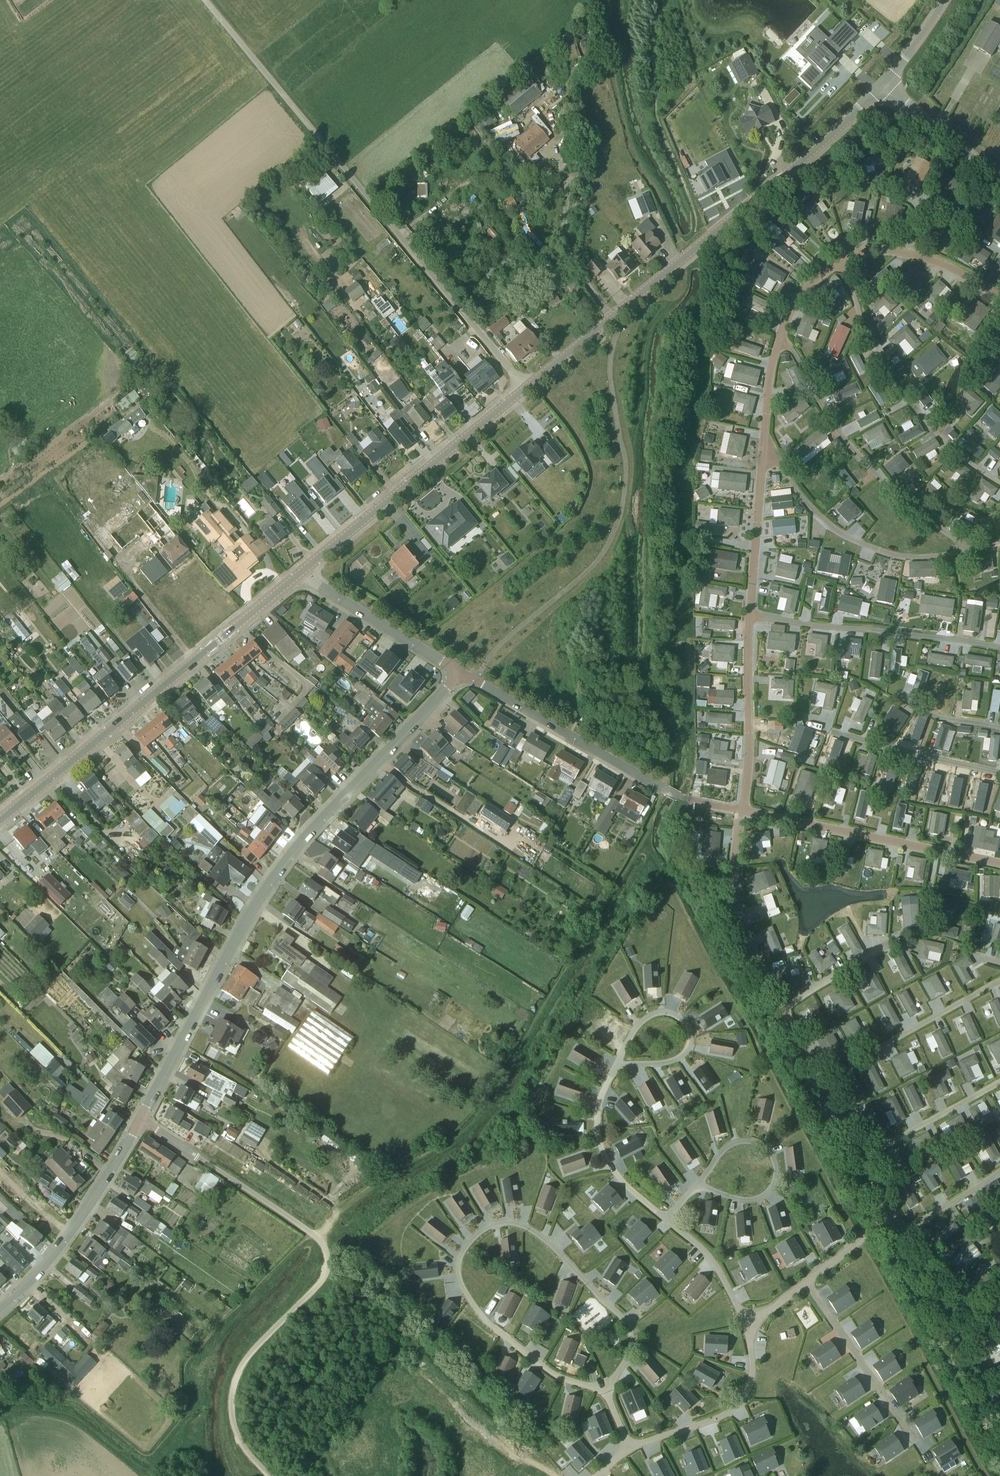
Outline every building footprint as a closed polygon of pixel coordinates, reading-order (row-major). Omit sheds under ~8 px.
[(973,47),(991,58),(999,42),(999,28),(989,21),(973,47)] [(800,78),(811,89),(839,60),(836,57),(858,34),(845,22),(829,39),(817,28),(806,39),(807,40),(796,51),(811,66),(800,78)] [(571,35),(560,38),(553,44),(559,65),(578,59),(571,35)] [(743,82),(757,74),(748,57),(734,64),(743,82)] [(503,101),(516,116),(542,94),(529,79),(503,101)] [(794,89),(783,101),(789,107),(800,95),(794,89)] [(761,110),(749,107),(746,118),(741,121),(748,135),(773,122),(766,108),(761,110)] [(536,125),(515,143),(528,159),(550,141),(536,125)] [(884,155),(864,159),(866,168),(886,163),(884,155)] [(932,166),(918,158),(904,183),(918,191),(932,166)] [(707,192),(725,181),(723,177),(730,173),(722,159),(697,174),(707,192)] [(306,188),(318,203),(337,188),(325,172),(306,188)] [(947,177),(933,197),(947,207),(962,187),(947,177)] [(834,179),(815,187),(819,195),(837,187),(834,179)] [(559,183),(545,185),(547,198),(561,196),(559,183)] [(636,199),(643,218),(656,213),(649,194),(636,199)] [(512,197),(503,202),(508,211),(517,206),(512,197)] [(989,212),(974,202),(960,222),(975,232),(989,212)] [(866,205),(855,203),(850,229),(860,231),(866,205)] [(900,232),(906,208),(889,204),(883,229),(900,232)] [(598,212),(594,206),(588,211),(592,217),(598,212)] [(329,209),(325,213),(331,220),(335,216),(329,209)] [(999,215),(986,236),(999,245),(999,216),(999,215)] [(789,222),(782,229),(801,246),(807,238),(803,235),(797,229),(789,222)] [(819,248),(830,243),(821,222),(809,227),(819,248)] [(948,229),(931,222),(923,243),(939,250),(948,229)] [(491,229),(487,233),(494,241),(499,236),(491,229)] [(660,244),(650,232),(645,237),(644,236),(632,246),(645,261),(646,259),(649,259),(651,257),(652,255),(657,251),(655,249),(660,244)] [(799,260),(779,243),(772,251),(792,267),(799,260)] [(985,266),(992,256),(976,246),(964,264),(969,267),(974,259),(985,266)] [(394,252),(389,256),(392,260),(397,256),(394,252)] [(624,278),(636,268),(623,253),(612,263),(607,268),(617,280),(622,276),(624,278)] [(597,259),(587,268),(595,278),(605,269),(597,259)] [(750,276),(758,278),(763,265),(755,263),(750,276)] [(783,286),(788,277),(768,265),(755,286),(763,291),(771,278),(783,286)] [(927,278),(912,269),(900,289),(914,298),(927,278)] [(357,283),(362,279),(357,272),(352,276),(357,283)] [(751,288),(753,284),(756,279),(748,274),(743,283),(751,288)] [(837,277),(820,290),(827,299),(844,286),(837,277)] [(389,284),(386,287),(391,292),(398,286),(393,281),(389,284)] [(345,292),(353,302),(364,294),(356,283),(345,292)] [(947,289),(939,283),(924,299),(939,312),(946,304),(939,299),(947,289)] [(559,301),(555,294),(546,299),(550,306),(559,301)] [(885,307),(891,314),(898,307),(885,294),(870,309),(877,315),(885,307)] [(775,322),(781,309),(753,296),(748,309),(775,322)] [(373,304),(385,320),(395,312),(388,302),(385,304),(381,298),(373,304)] [(331,299),(323,305),(328,313),(337,306),(331,299)] [(990,313),(976,302),(960,323),(975,334),(990,313)] [(730,308),(718,307),(717,315),(729,317),(730,308)] [(893,314),(897,317),(903,311),(900,308),(893,314)] [(820,316),(806,311),(796,337),(810,342),(820,316)] [(908,324),(915,319),(910,313),(904,318),(908,324)] [(930,326),(938,317),(934,313),(925,322),(930,326)] [(843,315),(837,320),(840,324),(847,320),(843,315)] [(431,325),(424,317),(423,318),(417,323),(416,324),(423,332),(431,325)] [(490,331),(495,337),(510,324),(504,318),(490,331)] [(299,320),(295,322),(300,328),(304,326),(299,320)] [(939,334),(946,326),(939,320),(932,328),(939,334)] [(506,349),(517,363),(539,345),(520,322),(513,328),(520,337),(506,349)] [(990,329),(995,332),(999,326),(994,322),(990,329)] [(850,330),(840,325),(829,349),(840,354),(850,330)] [(906,341),(915,352),(922,346),(906,328),(890,342),(896,349),(906,341)] [(360,337),(360,336),(367,346),(372,342),(365,332),(363,330),(358,333),(360,337)] [(923,335),(927,340),(932,335),(928,331),(923,335)] [(394,349),(401,343),(396,337),(389,343),(394,349)] [(446,345),(439,337),(435,341),(434,342),(431,344),(437,352),(446,345)] [(721,340),(719,346),(725,349),(728,343),(721,340)] [(760,360),(763,350),(738,342),(735,352),(760,360)] [(141,367),(143,370),(148,366),(133,347),(125,354),(138,369),(141,367)] [(947,361),(936,348),(915,365),(926,378),(947,361)] [(368,359),(372,363),(382,355),(378,350),(368,359)] [(711,363),(721,369),(727,359),(718,353),(712,362),(711,363)] [(858,354),(850,358),(859,376),(867,372),(858,354)] [(478,356),(466,366),(470,371),(482,361),(478,356)] [(484,360),(464,376),(479,394),(498,378),(484,360)] [(848,369),(845,361),(819,372),(823,381),(848,369)] [(462,384),(445,362),(434,371),(430,365),(423,371),(437,388),(442,384),(450,394),(462,384)] [(758,389),(762,373),(736,366),(732,382),(758,389)] [(797,366),(787,370),(798,394),(807,390),(797,366)] [(982,387),(994,397),(999,391),(999,368),(982,387)] [(376,379),(372,374),(364,379),(368,384),(376,379)] [(399,380),(389,388),(397,398),(407,390),(399,380)] [(367,387),(371,393),(379,387),(379,386),(375,381),(367,387)] [(879,407),(887,402),(875,383),(867,389),(879,407)] [(312,390),(318,397),(325,391),(320,384),(312,390)] [(860,393),(856,384),(832,396),(836,404),(860,393)] [(984,404),(968,390),(962,397),(971,405),(964,413),(972,419),(984,404)] [(119,401),(123,409),(140,399),(136,391),(119,401)] [(918,399),(924,407),(932,401),(926,393),(918,399)] [(445,422),(457,412),(442,394),(436,399),(432,394),(421,403),(422,404),(430,415),(435,410),(445,422)] [(753,417),(757,400),(737,395),(735,403),(746,406),(744,415),(753,417)] [(809,408),(800,397),(782,412),(791,423),(809,408)] [(411,419),(419,429),(429,421),(418,407),(422,404),(421,403),(417,399),(400,412),(402,415),(407,422),(411,419)] [(109,432),(102,438),(110,447),(118,440),(117,439),(121,436),(121,435),(124,436),(129,432),(132,436),(139,430),(136,426),(135,425),(139,422),(146,417),(140,408),(108,431),(109,432)] [(999,437),(999,415),(992,409),(986,415),(998,425),(989,435),(997,441),(999,437)] [(390,417),(394,421),(397,424),(388,431),(400,446),(401,445),(406,451),(410,448),(417,443),(416,443),(408,433),(413,429),(407,422),(402,415),(398,411),(390,417)] [(713,421),(719,419),(716,412),(707,415),(707,420),(713,421)] [(880,420),(876,412),(857,423),(861,430),(880,420)] [(820,415),(815,418),(819,423),(823,420),(820,415)] [(321,431),(331,428),(327,418),(317,422),(321,431)] [(891,441),(883,425),(865,435),(868,442),(879,436),(884,445),(891,441)] [(925,434),(920,425),(898,437),(903,446),(925,434)] [(971,428),(966,434),(969,437),(974,431),(971,428)] [(382,458),(393,449),(376,429),(367,436),(373,444),(363,452),(373,463),(381,457),(382,458)] [(828,440),(820,430),(794,450),(802,460),(828,440)] [(948,435),(953,440),(958,436),(953,431),(948,435)] [(354,449),(358,446),(360,444),(351,433),(345,437),(354,449)] [(743,456),(746,439),(732,436),(727,457),(744,461),(745,456),(743,456)] [(200,444),(195,438),(189,443),(194,448),(200,444)] [(842,444),(837,439),(832,443),(836,449),(842,444)] [(935,440),(914,452),(918,459),(940,447),(935,440)] [(512,457),(513,457),(526,473),(539,463),(537,460),(543,455),(554,469),(568,458),(554,441),(541,452),(534,443),(527,448),(526,446),(512,457)] [(978,446),(971,454),(977,459),(984,451),(978,446)] [(988,453),(996,460),(999,457),(999,454),(992,448),(988,453)] [(367,472),(356,459),(349,450),(342,455),(339,451),(334,455),(330,449),(319,457),(328,468),(335,462),(342,470),(341,471),(351,484),(367,472)] [(699,460),(710,462),(711,452),(700,451),(699,460)] [(910,464),(900,452),(885,466),(894,477),(910,464)] [(945,456),(950,460),(954,456),(949,452),(945,456)] [(292,463),(288,458),(284,462),(288,467),(292,463)] [(522,470),(516,463),(511,467),(517,473),(522,470)] [(961,475),(954,487),(962,492),(975,472),(960,463),(955,471),(961,475)] [(945,465),(940,470),(944,474),(949,469),(945,465)] [(180,483),(186,478),(184,474),(186,473),(180,466),(172,472),(180,483)] [(842,469),(835,475),(849,492),(856,486),(842,469)] [(332,497),(336,494),(329,485),(335,481),(326,470),(317,477),(320,482),(313,488),(317,493),(316,494),(320,499),(321,498),(325,503),(327,502),(328,503),(333,498),(332,497)] [(490,477),(489,476),(484,480),(485,482),(479,486),(482,490),(477,494),(482,501),(488,496),(491,500),(500,493),(501,494),(514,483),(504,472),(498,477),(495,473),(490,477)] [(274,485),(264,473),(258,478),(268,491),(274,485)] [(746,494),(748,478),(721,476),(720,492),(746,494)] [(917,476),(915,478),(911,481),(911,482),(914,485),(920,480),(917,476)] [(158,477),(157,494),(171,495),(171,478),(158,477)] [(248,495),(259,486),(252,478),(241,487),(248,495)] [(998,488),(984,478),(970,498),(977,503),(985,492),(992,497),(998,488)] [(836,493),(839,484),(832,482),(830,491),(836,493)] [(943,494),(931,483),(916,500),(927,510),(943,494)] [(695,492),(696,494),(697,496),(700,500),(701,502),(708,497),(703,488),(695,492)] [(859,493),(855,488),(850,492),(854,497),(859,493)] [(301,491),(292,498),(295,503),(288,509),(292,514),(291,515),(295,520),(296,519),(300,524),(302,522),(303,524),(308,519),(307,518),(311,515),(305,506),(310,502),(301,491)] [(156,494),(147,493),(155,503),(156,494)] [(792,494),(772,496),(773,511),(794,509),(792,494)] [(182,498),(159,497),(159,508),(171,508),(171,516),(181,516),(182,498)] [(261,504),(272,517),(273,519),(280,513),(268,498),(261,504)] [(860,514),(850,501),(840,509),(846,516),(842,520),(846,525),(860,514)] [(452,506),(427,526),(442,545),(444,543),(448,549),(477,525),(459,503),(454,507),(452,506)] [(123,551),(137,539),(144,534),(173,570),(192,555),(151,504),(111,536),(123,551)] [(794,511),(801,515),(804,509),(797,505),(794,511)] [(225,563),(240,582),(250,574),(247,570),(252,566),(235,547),(231,543),(227,538),(211,519),(201,508),(190,517),(213,544),(218,540),(229,553),(226,555),(230,559),(225,563)] [(738,527),(740,510),(719,508),(717,525),(738,527)] [(939,510),(935,514),(940,518),(944,514),(939,510)] [(268,552),(258,539),(253,544),(247,537),(242,542),(234,532),(236,531),(220,512),(211,519),(227,538),(231,543),(235,547),(252,566),(257,561),(268,552)] [(985,519),(977,515),(973,523),(963,517),(958,526),(976,536),(985,519)] [(282,530),(273,519),(272,517),(259,527),(265,535),(261,539),(270,550),(286,538),(281,532),(282,530)] [(795,519),(773,521),(775,536),(797,534),(795,519)] [(695,531),(706,532),(707,523),(696,522),(695,531)] [(797,548),(806,548),(806,540),(798,540),(797,548)] [(416,563),(428,553),(419,542),(420,541),(419,541),(407,551),(405,550),(400,554),(399,553),(391,559),(392,561),(389,563),(405,583),(413,577),(411,574),(419,567),(416,563)] [(819,542),(810,541),(809,547),(818,549),(819,542)] [(739,552),(710,548),(707,566),(736,571),(739,552)] [(114,558),(108,551),(104,555),(110,562),(114,558)] [(847,578),(852,556),(842,555),(840,566),(829,564),(831,552),(822,551),(818,572),(847,578)] [(507,568),(514,562),(507,553),(500,559),(507,568)] [(991,554),(971,557),(973,572),(993,569),(991,554)] [(156,558),(141,570),(153,586),(168,572),(156,558)] [(799,566),(779,561),(776,576),(796,581),(799,566)] [(931,563),(910,564),(910,578),(932,577),(931,563)] [(70,576),(75,581),(80,577),(75,571),(70,576)] [(61,593),(71,585),(62,574),(53,582),(61,593)] [(897,582),(882,579),(877,602),(893,605),(897,582)] [(121,582),(109,592),(115,600),(128,590),(121,582)] [(726,597),(727,587),(704,583),(700,606),(709,608),(711,594),(726,597)] [(833,589),(824,587),(819,614),(828,616),(833,589)] [(794,614),(799,591),(782,588),(780,597),(788,599),(785,612),(794,614)] [(462,595),(466,601),(471,597),(467,591),(462,595)] [(904,599),(911,600),(913,593),(906,591),(904,599)] [(124,601),(128,607),(138,599),(133,593),(124,600),(124,601)] [(951,618),(954,599),(922,594),(919,613),(951,618)] [(454,596),(445,604),(451,611),(460,604),(454,596)] [(862,602),(840,597),(837,614),(858,618),(862,602)] [(991,599),(990,607),(997,609),(998,600),(991,599)] [(122,611),(128,607),(124,601),(118,606),(122,611)] [(983,606),(968,604),(964,631),(979,633),(983,606)] [(281,617),(287,611),(283,606),(276,613),(281,617)] [(314,606),(304,622),(302,625),(314,632),(316,629),(320,632),(316,639),(325,645),(333,633),(327,630),(333,619),(321,612),(322,611),(314,606)] [(735,620),(711,618),(710,628),(734,630),(735,620)] [(357,631),(345,621),(320,654),(332,663),(357,631)] [(302,653),(287,635),(277,623),(271,628),(272,629),(264,636),(263,635),(262,635),(273,648),(275,646),(289,664),(302,653)] [(133,651),(137,648),(150,665),(158,659),(159,660),(161,659),(159,657),(163,653),(144,629),(126,643),(133,651)] [(702,639),(710,640),(711,632),(703,631),(702,639)] [(794,652),(796,635),(771,632),(769,649),(794,652)] [(827,635),(810,634),(809,643),(817,644),(816,657),(825,658),(827,635)] [(843,638),(841,659),(850,660),(851,648),(861,649),(861,639),(843,638)] [(904,640),(903,657),(915,658),(917,642),(904,640)] [(253,642),(243,650),(253,662),(259,657),(264,664),(268,661),(263,654),(253,642)] [(734,662),(735,645),(714,644),(713,661),(734,662)] [(699,653),(703,649),(699,645),(695,649),(699,653)] [(96,652),(106,665),(112,660),(102,647),(96,652)] [(901,650),(894,649),(891,674),(898,674),(901,650)] [(253,662),(243,650),(234,657),(254,682),(258,679),(248,666),(253,662)] [(119,690),(107,675),(112,672),(106,665),(96,652),(92,656),(100,665),(96,668),(99,673),(92,678),(98,685),(109,698),(119,690)] [(308,656),(316,666),(321,662),(313,652),(308,656)] [(395,656),(393,658),(387,652),(380,661),(374,656),(363,669),(377,680),(383,672),(388,677),(399,662),(398,662),(400,660),(395,656)] [(954,656),(930,652),(928,662),(952,666),(954,656)] [(882,655),(872,654),(869,680),(879,681),(882,655)] [(991,668),(992,658),(967,654),(965,664),(991,668)] [(79,674),(85,669),(74,655),(68,660),(71,664),(63,671),(68,678),(77,671),(79,674)] [(234,657),(225,665),(233,676),(237,672),(243,679),(245,678),(251,685),(254,682),(234,657)] [(926,660),(919,659),(918,666),(925,667),(926,660)] [(785,670),(793,671),(795,661),(786,660),(785,670)] [(126,679),(129,682),(139,675),(128,661),(122,666),(119,661),(113,666),(125,681),(126,679)] [(701,674),(710,667),(706,662),(697,669),(701,674)] [(275,669),(292,684),(296,679),(279,664),(275,669)] [(215,673),(230,691),(239,683),(233,676),(225,665),(215,673)] [(359,681),(364,674),(356,667),(351,674),(349,676),(358,683),(359,681)] [(929,674),(920,671),(911,695),(921,699),(929,674)] [(424,682),(412,672),(405,681),(399,676),(388,689),(402,700),(408,692),(413,697),(424,682)] [(311,675),(308,679),(315,686),(319,681),(311,675)] [(710,677),(698,676),(697,688),(710,689),(710,677)] [(61,679),(55,683),(65,696),(71,691),(61,679)] [(793,680),(773,679),(772,689),(784,689),(784,698),(792,699),(793,680)] [(969,683),(966,679),(960,684),(964,688),(969,683)] [(196,689),(211,708),(222,700),(229,708),(235,704),(225,692),(219,697),(206,680),(196,689)] [(855,680),(848,683),(851,692),(859,689),(855,680)] [(75,698),(88,715),(101,705),(90,690),(91,689),(85,681),(76,689),(81,694),(75,698)] [(838,685),(817,681),(815,691),(827,693),(824,709),(833,711),(838,685)] [(973,692),(965,691),(963,710),(971,710),(972,700),(979,701),(981,682),(975,682),(973,692)] [(239,689),(240,690),(241,690),(246,697),(251,704),(252,703),(254,701),(242,686),(241,685),(240,683),(238,685),(239,686),(238,687),(239,689)] [(398,715),(374,696),(357,683),(353,687),(359,692),(354,699),(370,711),(373,708),(375,710),(369,718),(368,717),(362,724),(373,732),(380,738),(398,715)] [(732,706),(733,691),(709,690),(708,704),(732,706)] [(994,690),(990,713),(999,714),(999,706),(999,691),(994,690)] [(391,707),(394,703),(385,696),(382,700),(391,707)] [(873,699),(865,696),(855,720),(862,723),(873,699)] [(173,707),(187,725),(200,715),(185,697),(173,707)] [(466,707),(470,702),(464,697),(460,701),(466,707)] [(59,712),(72,728),(84,719),(73,705),(66,710),(56,699),(47,706),(53,713),(55,715),(59,712)] [(11,727),(24,743),(28,739),(26,736),(33,732),(24,720),(23,720),(18,713),(14,715),(9,709),(8,711),(0,701),(0,714),(11,727)] [(910,716),(894,705),(883,721),(893,728),(888,737),(894,740),(910,716)] [(43,728),(55,743),(66,734),(55,721),(58,719),(55,715),(53,713),(42,721),(31,707),(25,713),(39,731),(43,728)] [(277,726),(278,727),(283,733),(302,715),(294,708),(291,712),(277,726)] [(454,712),(445,723),(448,726),(444,731),(448,734),(454,738),(460,731),(471,740),(477,733),(454,712)] [(732,724),(732,714),(708,712),(707,723),(732,724)] [(7,754),(19,744),(8,730),(11,727),(0,714),(0,736),(1,737),(0,738),(0,746),(7,754)] [(512,722),(498,714),(490,727),(511,740),(508,745),(515,750),(525,734),(518,730),(520,728),(512,723),(512,722)] [(804,714),(796,715),(796,723),(805,722),(804,714)] [(173,726),(164,715),(154,722),(164,734),(173,726)] [(359,750),(370,740),(367,738),(373,732),(362,724),(351,715),(343,724),(353,734),(349,738),(343,733),(337,740),(351,754),(357,748),(359,750)] [(215,734),(223,726),(213,716),(205,725),(215,734)] [(919,742),(928,719),(920,716),(911,739),(919,742)] [(144,730),(154,742),(164,734),(154,722),(144,730)] [(775,723),(774,731),(783,732),(783,724),(775,723)] [(259,733),(263,737),(272,728),(269,724),(265,727),(259,733)] [(950,726),(943,724),(934,749),(942,752),(950,726)] [(814,730),(799,725),(789,750),(804,756),(814,730)] [(223,726),(219,730),(226,737),(230,733),(223,726)] [(971,728),(958,726),(958,733),(970,734),(971,728)] [(144,730),(135,738),(150,756),(154,753),(149,746),(154,742),(144,730)] [(254,749),(263,738),(257,732),(247,743),(254,749)] [(443,739),(436,732),(428,740),(441,753),(448,759),(456,750),(460,753),(466,746),(454,738),(448,734),(443,739)] [(549,748),(537,741),(538,740),(539,738),(532,734),(522,750),(541,761),(549,748)] [(709,736),(698,735),(697,742),(709,744),(709,736)] [(999,736),(991,735),(988,761),(997,762),(999,736)] [(178,744),(172,737),(169,740),(174,747),(178,744)] [(817,751),(819,739),(811,738),(809,750),(817,751)] [(720,750),(721,740),(712,739),(710,759),(731,761),(732,751),(720,750)] [(174,747),(169,740),(164,743),(170,751),(174,747)] [(441,753),(428,740),(420,749),(427,755),(423,761),(439,771),(442,768),(438,764),(434,761),(441,753)] [(835,741),(826,768),(835,770),(844,744),(835,741)] [(344,766),(339,762),(343,757),(331,745),(324,752),(321,756),(313,748),(305,757),(308,760),(312,764),(319,771),(325,764),(336,775),(344,766)] [(152,779),(125,746),(115,754),(142,787),(152,779)] [(515,765),(521,753),(515,750),(509,761),(515,765)] [(847,768),(860,771),(865,754),(852,750),(847,768)] [(568,757),(569,755),(562,751),(548,777),(556,782),(561,773),(574,780),(584,764),(583,763),(582,765),(568,757)] [(784,753),(782,760),(793,763),(795,755),(784,753)] [(496,754),(492,761),(499,765),(503,759),(496,754)] [(877,756),(870,754),(863,774),(871,776),(877,756)] [(416,766),(406,756),(394,768),(405,777),(411,783),(416,779),(417,780),(424,773),(433,780),(439,771),(423,761),(421,760),(416,766)] [(169,770),(156,757),(150,762),(164,776),(169,770)] [(182,757),(178,761),(183,767),(187,763),(182,757)] [(786,763),(772,759),(766,784),(780,787),(786,763)] [(315,796),(324,787),(321,784),(327,778),(319,771),(312,764),(308,760),(292,776),(289,772),(288,773),(282,768),(277,774),(292,788),(299,781),(315,796)] [(708,763),(699,761),(698,772),(705,773),(705,769),(707,770),(708,763)] [(891,761),(883,789),(891,792),(900,764),(891,761)] [(919,769),(911,767),(903,795),(912,798),(919,769)] [(727,772),(709,769),(707,784),(725,787),(727,772)] [(819,774),(803,769),(794,795),(811,801),(819,774)] [(597,773),(589,788),(608,798),(616,783),(608,778),(607,779),(597,773)] [(85,793),(94,804),(101,798),(104,801),(110,796),(92,774),(81,783),(87,791),(85,793)] [(381,810),(385,812),(396,800),(405,788),(389,774),(368,798),(381,810)] [(932,774),(925,802),(934,804),(941,777),(932,774)] [(963,780),(954,778),(949,806),(958,808),(963,780)] [(840,781),(832,779),(825,804),(833,806),(840,781)] [(260,782),(251,791),(257,796),(265,788),(260,782)] [(581,782),(572,796),(579,799),(587,786),(581,782)] [(980,783),(974,811),(983,813),(989,785),(980,783)] [(565,809),(574,791),(567,787),(557,804),(565,809)] [(262,791),(257,797),(267,807),(272,801),(270,798),(262,791)] [(638,797),(629,791),(621,804),(612,799),(595,828),(605,834),(613,823),(611,821),(616,813),(639,825),(642,823),(644,820),(643,816),(640,814),(648,801),(639,796),(638,797)] [(476,798),(467,792),(461,800),(471,806),(476,798)] [(871,794),(862,792),(856,820),(865,821),(871,794)] [(300,802),(290,793),(279,805),(294,819),(303,809),(298,804),(300,802)] [(534,798),(542,804),(546,798),(537,793),(534,798)] [(201,795),(195,801),(200,806),(206,800),(201,795)] [(180,803),(172,796),(160,807),(171,820),(186,807),(181,801),(180,803)] [(428,814),(433,806),(421,798),(415,806),(428,814)] [(510,801),(504,809),(511,814),(517,805),(510,801)] [(62,830),(67,825),(71,822),(56,803),(46,811),(56,823),(59,827),(62,830)] [(365,833),(379,816),(377,814),(365,804),(360,811),(353,821),(352,821),(351,822),(365,833)] [(513,821),(488,804),(481,815),(506,832),(513,821)] [(907,806),(899,804),(893,829),(902,831),(907,806)] [(164,823),(148,808),(141,816),(168,843),(170,841),(166,836),(173,829),(165,822),(164,823)] [(124,817),(140,836),(149,828),(132,809),(124,817)] [(37,819),(44,828),(50,835),(45,840),(59,853),(66,846),(60,840),(67,834),(62,830),(59,827),(56,823),(46,811),(37,819)] [(394,818),(385,812),(381,817),(389,824),(394,818)] [(947,815),(932,812),(929,833),(943,836),(947,815)] [(199,815),(190,824),(214,847),(223,838),(199,815)] [(262,832),(274,842),(282,831),(263,817),(260,821),(267,826),(262,832)] [(410,828),(417,832),(419,828),(420,827),(413,823),(410,828)] [(544,823),(539,831),(545,835),(550,826),(544,823)] [(89,839),(96,833),(87,824),(80,830),(89,839)] [(988,828),(978,825),(973,847),(996,852),(999,839),(986,836),(988,828)] [(702,827),(694,826),(693,835),(702,835),(702,827)] [(249,837),(252,832),(245,827),(242,831),(249,837)] [(30,845),(39,856),(49,848),(37,835),(34,837),(27,828),(15,838),(24,849),(30,845)] [(151,829),(142,837),(149,846),(159,836),(151,829)] [(721,832),(704,830),(702,855),(719,856),(721,832)] [(770,830),(752,832),(755,855),(764,854),(763,841),(771,840),(770,830)] [(259,860),(267,851),(255,841),(249,837),(242,831),(237,836),(251,847),(247,851),(244,849),(240,854),(251,865),(256,858),(259,860)] [(255,841),(267,851),(274,842),(262,832),(255,841)] [(342,834),(333,845),(346,854),(343,858),(351,863),(363,847),(370,852),(375,845),(360,834),(354,842),(342,834)] [(828,840),(815,837),(811,855),(825,858),(828,840)] [(182,846),(176,840),(172,845),(178,851),(182,846)] [(850,844),(841,843),(837,868),(846,870),(850,844)] [(553,849),(546,845),(542,851),(549,856),(553,849)] [(421,874),(380,847),(374,856),(405,875),(407,872),(418,878),(421,874)] [(884,850),(870,848),(867,865),(881,867),(884,850)] [(49,853),(36,862),(44,873),(57,864),(49,853)] [(227,854),(219,865),(210,877),(223,887),(230,878),(240,886),(250,872),(227,854)] [(319,866),(322,867),(317,874),(331,884),(344,866),(327,854),(319,866)] [(927,858),(909,855),(908,865),(916,867),(914,879),(923,880),(927,858)] [(213,867),(203,860),(198,867),(207,874),(213,867)] [(173,869),(166,865),(162,874),(169,877),(173,869)] [(973,873),(947,868),(944,878),(971,884),(973,873)] [(126,870),(120,875),(126,881),(132,876),(126,870)] [(366,874),(360,870),(355,878),(361,882),(366,874)] [(770,887),(764,871),(745,878),(752,894),(770,887)] [(49,875),(40,885),(60,906),(70,896),(49,875)] [(985,876),(985,897),(999,898),(999,876),(985,876)] [(322,890),(309,880),(300,892),(314,901),(317,897),(321,899),(322,898),(327,902),(334,893),(328,889),(325,893),(322,890)] [(375,880),(372,884),(377,888),(380,883),(375,880)] [(492,894),(502,900),(507,891),(497,885),(492,894)] [(112,887),(106,892),(110,896),(116,891),(112,887)] [(126,894),(119,901),(127,908),(134,902),(126,894)] [(210,904),(203,918),(220,927),(228,913),(218,908),(221,902),(206,894),(203,900),(210,904)] [(305,921),(312,926),(314,923),(337,938),(343,930),(317,913),(314,918),(293,902),(283,915),(300,927),(305,921)] [(165,904),(157,910),(162,918),(171,912),(165,904)] [(918,904),(904,905),(905,927),(920,926),(918,904)] [(328,907),(322,915),(340,927),(341,925),(345,918),(328,907)] [(769,918),(779,915),(780,914),(779,909),(777,909),(767,913),(769,918)] [(888,913),(879,912),(878,925),(869,924),(869,933),(887,934),(888,913)] [(573,915),(566,928),(573,932),(580,919),(573,915)] [(26,929),(37,940),(49,928),(37,917),(26,929)] [(354,924),(345,918),(341,925),(350,931),(354,924)] [(191,941),(199,933),(188,922),(182,929),(189,935),(185,943),(186,943),(182,950),(202,961),(208,950),(191,941)] [(437,931),(445,933),(447,924),(438,923),(437,931)] [(849,923),(841,928),(855,953),(863,949),(849,923)] [(959,929),(934,924),(931,935),(957,941),(959,929)] [(773,925),(764,929),(774,954),(783,950),(773,925)] [(996,925),(990,944),(999,947),(999,926),(996,925)] [(914,929),(904,930),(905,938),(914,937),(914,929)] [(196,972),(202,961),(182,950),(179,948),(177,945),(176,946),(172,953),(151,932),(145,938),(155,948),(170,963),(175,957),(178,960),(177,961),(196,972)] [(294,963),(317,980),(326,987),(333,977),(323,971),(290,947),(295,940),(283,932),(269,951),(291,967),(294,963)] [(944,944),(923,940),(919,958),(927,960),(929,951),(942,954),(944,944)] [(830,952),(836,948),(833,943),(827,947),(830,952)] [(333,950),(343,956),(345,953),(346,951),(336,944),(333,950)] [(632,947),(626,950),(629,958),(635,955),(632,947)] [(170,963),(155,948),(149,954),(164,970),(171,963),(170,963)] [(824,959),(817,949),(809,955),(822,972),(837,961),(831,953),(824,959)] [(903,952),(894,957),(906,979),(915,975),(903,952)] [(970,956),(954,966),(964,984),(973,979),(966,967),(974,963),(970,956)] [(326,987),(317,980),(294,963),(291,967),(282,980),(330,1015),(342,998),(326,987)] [(259,978),(238,965),(231,975),(249,986),(252,988),(259,978)] [(789,965),(780,967),(786,988),(802,984),(800,975),(792,977),(789,965)] [(644,966),(646,989),(659,989),(658,966),(644,966)] [(805,977),(810,976),(812,975),(810,968),(803,970),(805,977)] [(886,991),(875,971),(866,975),(872,987),(864,991),(869,1000),(886,991)] [(686,973),(675,993),(687,999),(698,979),(686,973)] [(948,993),(937,973),(922,981),(933,1001),(948,993)] [(152,989),(136,974),(130,980),(146,995),(152,989)] [(173,975),(172,974),(162,984),(165,987),(177,999),(187,989),(173,975)] [(249,986),(231,975),(222,990),(239,1001),(249,986)] [(614,986),(626,1005),(637,998),(625,979),(614,986)] [(177,999),(165,987),(156,997),(157,997),(171,1012),(180,1002),(177,999)] [(300,1023),(292,1018),(302,1002),(280,987),(262,1014),(292,1034),(300,1023)] [(855,1006),(845,987),(830,994),(841,1014),(855,1006)] [(920,1012),(908,989),(898,994),(911,1017),(920,1012)] [(24,996),(30,1001),(35,996),(30,990),(24,996)] [(113,1006),(115,1004),(126,1015),(130,1010),(120,999),(111,991),(104,997),(113,1006)] [(136,1005),(125,994),(120,999),(130,1010),(136,1005)] [(889,999),(880,1004),(893,1027),(902,1022),(889,999)] [(998,999),(989,1002),(999,1026),(999,1004),(998,999)] [(818,1002),(809,1007),(815,1019),(808,1023),(813,1032),(829,1023),(818,1002)] [(721,1005),(702,1017),(708,1028),(728,1016),(721,1005)] [(153,1008),(149,1012),(146,1009),(141,1014),(159,1032),(168,1023),(153,1008)] [(313,1010),(288,1048),(329,1074),(354,1036),(313,1010)] [(981,1036),(971,1013),(962,1017),(972,1040),(981,1036)] [(857,1017),(842,1025),(852,1045),(867,1037),(857,1017)] [(220,1021),(209,1042),(226,1051),(234,1055),(240,1044),(237,1043),(243,1032),(236,1027),(235,1029),(220,1021)] [(282,1040),(288,1032),(275,1024),(270,1032),(282,1040)] [(155,1042),(140,1026),(131,1035),(147,1050),(149,1048),(150,1049),(154,1045),(153,1044),(155,1042)] [(944,1034),(941,1029),(933,1033),(944,1056),(953,1052),(944,1034)] [(835,1035),(832,1030),(817,1039),(828,1059),(843,1051),(835,1035)] [(736,1033),(737,1041),(746,1041),(745,1032),(736,1033)] [(120,1075),(130,1080),(137,1084),(144,1069),(138,1066),(138,1065),(128,1060),(131,1053),(136,1048),(128,1040),(113,1054),(120,1061),(113,1069),(120,1075)] [(709,1053),(732,1057),(735,1044),(712,1040),(709,1053)] [(275,1041),(268,1045),(272,1052),(279,1048),(275,1041)] [(990,1046),(999,1064),(999,1041),(990,1046)] [(40,1043),(30,1053),(45,1067),(55,1057),(40,1043)] [(570,1058),(590,1070),(597,1059),(577,1047),(570,1058)] [(90,1064),(98,1059),(93,1052),(86,1057),(90,1064)] [(915,1071),(906,1052),(891,1059),(900,1079),(915,1071)] [(976,1053),(959,1061),(969,1082),(977,1078),(972,1066),(980,1062),(976,1053)] [(954,1059),(946,1063),(949,1070),(957,1066),(954,1059)] [(45,1070),(51,1076),(61,1067),(55,1060),(45,1070)] [(228,1080),(201,1065),(199,1068),(193,1065),(187,1076),(221,1094),(228,1080)] [(694,1073),(707,1092),(718,1084),(704,1065),(694,1073)] [(884,1089),(873,1066),(864,1070),(875,1093),(884,1089)] [(111,1098),(126,1105),(133,1092),(126,1088),(130,1080),(120,1075),(113,1069),(104,1078),(116,1088),(111,1098)] [(931,1077),(940,1098),(948,1094),(942,1082),(950,1078),(947,1070),(931,1077)] [(738,1072),(732,1076),(735,1081),(741,1078),(738,1072)] [(678,1101),(689,1095),(678,1075),(667,1081),(678,1101)] [(866,1098),(855,1076),(846,1080),(857,1103),(866,1098)] [(579,1101),(583,1088),(562,1081),(557,1093),(579,1101)] [(639,1088),(650,1108),(661,1101),(650,1081),(639,1088)] [(923,1107),(913,1085),(904,1090),(915,1111),(923,1107)] [(182,1087),(175,1100),(196,1111),(203,1098),(182,1087)] [(33,1107),(16,1089),(3,1102),(20,1120),(33,1107)] [(123,1121),(110,1112),(106,1117),(101,1114),(110,1102),(99,1090),(94,1096),(99,1099),(89,1114),(98,1121),(116,1133),(123,1121)] [(220,1101),(210,1095),(207,1101),(217,1107),(220,1101)] [(238,1101),(226,1095),(223,1102),(234,1108),(238,1101)] [(616,1106),(631,1123),(641,1115),(626,1097),(616,1106)] [(895,1097),(886,1102),(897,1124),(906,1120),(895,1097)] [(772,1103),(760,1100),(755,1120),(768,1123),(772,1103)] [(864,1104),(867,1110),(873,1107),(870,1102),(864,1104)] [(985,1116),(979,1104),(970,1109),(981,1129),(997,1119),(996,1117),(992,1111),(985,1116)] [(185,1115),(171,1107),(165,1119),(188,1132),(192,1126),(182,1121),(185,1115)] [(881,1128),(872,1108),(856,1115),(866,1135),(881,1128)] [(47,1118),(64,1130),(69,1123),(52,1111),(47,1118)] [(713,1138),(726,1134),(719,1112),(707,1116),(713,1138)] [(972,1133),(962,1114),(947,1122),(957,1141),(972,1133)] [(95,1143),(90,1149),(100,1156),(116,1133),(98,1121),(87,1137),(95,1143)] [(199,1121),(194,1132),(206,1139),(211,1130),(199,1121)] [(555,1135),(578,1135),(578,1121),(555,1121),(555,1135)] [(236,1139),(240,1132),(234,1129),(230,1136),(236,1139)] [(937,1148),(928,1131),(914,1139),(923,1155),(937,1148)] [(260,1141),(246,1132),(241,1141),(255,1149),(260,1141)] [(318,1133),(312,1136),(314,1141),(321,1138),(318,1133)] [(16,1155),(26,1144),(14,1134),(4,1144),(16,1155)] [(615,1147),(621,1158),(641,1148),(636,1136),(615,1147)] [(979,1142),(992,1165),(999,1161),(999,1158),(988,1137),(979,1142)] [(148,1138),(139,1151),(178,1176),(186,1164),(148,1138)] [(242,1159),(246,1152),(223,1138),(219,1146),(242,1159)] [(686,1166),(697,1159),(685,1139),(674,1147),(686,1166)] [(786,1150),(789,1173),(802,1171),(799,1148),(786,1150)] [(84,1183),(71,1170),(77,1165),(61,1149),(45,1164),(74,1193),(84,1183)] [(897,1164),(890,1153),(882,1157),(893,1177),(909,1168),(905,1160),(897,1164)] [(586,1167),(582,1154),(560,1162),(565,1174),(586,1167)] [(954,1155),(944,1160),(956,1184),(966,1179),(954,1155)] [(353,1164),(363,1171),(367,1166),(357,1159),(353,1164)] [(258,1161),(254,1168),(262,1173),(267,1166),(258,1161)] [(936,1164),(919,1174),(930,1194),(938,1189),(933,1178),(941,1173),(936,1164)] [(664,1192),(675,1184),(662,1165),(651,1173),(664,1192)] [(195,1188),(209,1198),(221,1180),(206,1170),(195,1188)] [(906,1171),(901,1174),(904,1179),(909,1176),(906,1171)] [(63,1193),(65,1192),(56,1186),(58,1184),(43,1174),(37,1182),(54,1193),(49,1200),(63,1209),(71,1198),(63,1193)] [(921,1180),(917,1174),(912,1177),(915,1184),(921,1180)] [(133,1197),(138,1190),(159,1204),(165,1195),(144,1181),(142,1183),(136,1179),(134,1181),(129,1177),(121,1189),(133,1197)] [(507,1204),(520,1202),(516,1179),(503,1181),(507,1204)] [(996,1181),(983,1189),(996,1210),(999,1208),(999,1187),(996,1181)] [(495,1203),(484,1183),(473,1189),(484,1209),(495,1203)] [(906,1183),(898,1187),(910,1208),(914,1206),(915,1206),(918,1204),(919,1203),(917,1200),(916,1200),(906,1183)] [(536,1208),(549,1212),(557,1191),(545,1186),(536,1208)] [(621,1199),(608,1186),(593,1201),(604,1212),(615,1201),(618,1203),(621,1199)] [(471,1214),(457,1196),(447,1203),(460,1222),(471,1214)] [(976,1197),(965,1203),(977,1223),(979,1224),(983,1222),(985,1222),(987,1220),(988,1218),(976,1197)] [(147,1214),(152,1207),(137,1198),(133,1204),(143,1211),(147,1214)] [(107,1210),(121,1219),(126,1211),(136,1218),(140,1212),(125,1203),(123,1205),(114,1199),(107,1210)] [(706,1202),(702,1225),(715,1227),(719,1205),(706,1202)] [(769,1210),(776,1232),(789,1228),(782,1206),(769,1210)] [(147,1229),(148,1228),(154,1219),(147,1214),(143,1211),(135,1221),(147,1229)] [(2,1214),(0,1216),(0,1223),(6,1229),(6,1228),(11,1223),(2,1214)] [(737,1215),(738,1238),(751,1237),(750,1214),(737,1215)] [(148,1228),(154,1233),(161,1224),(154,1219),(148,1228)] [(20,1237),(34,1248),(43,1237),(21,1220),(17,1226),(12,1222),(11,1223),(6,1228),(18,1240),(20,1237)] [(432,1220),(424,1230),(442,1244),(450,1234),(432,1220)] [(823,1240),(827,1247),(841,1239),(831,1221),(824,1224),(823,1222),(813,1228),(821,1241),(823,1240)] [(99,1228),(94,1235),(112,1249),(113,1249),(118,1242),(132,1252),(136,1246),(139,1248),(143,1244),(129,1234),(125,1239),(116,1232),(102,1222),(98,1228),(99,1228)] [(651,1233),(640,1222),(625,1237),(638,1250),(642,1247),(639,1244),(651,1233)] [(572,1236),(584,1251),(600,1237),(591,1225),(578,1236),(576,1233),(572,1236)] [(954,1226),(934,1240),(939,1248),(960,1233),(954,1226)] [(170,1244),(176,1235),(167,1228),(160,1237),(170,1244)] [(97,1258),(100,1260),(106,1251),(90,1239),(79,1253),(93,1264),(97,1258)] [(504,1264),(517,1262),(514,1239),(501,1241),(504,1264)] [(791,1241),(778,1248),(788,1266),(794,1262),(795,1264),(804,1259),(797,1246),(795,1248),(791,1241)] [(8,1243),(0,1251),(0,1256),(18,1274),(29,1264),(8,1243)] [(941,1250),(945,1256),(951,1252),(946,1246),(941,1250)] [(980,1258),(972,1247),(951,1263),(959,1274),(980,1258)] [(110,1258),(118,1264),(119,1263),(123,1257),(113,1249),(112,1249),(108,1254),(111,1257),(110,1258)] [(681,1263),(670,1252),(655,1267),(669,1280),(672,1277),(670,1274),(681,1263)] [(754,1256),(740,1262),(750,1281),(756,1277),(757,1279),(766,1274),(760,1261),(757,1263),(754,1256)] [(123,1257),(119,1263),(128,1270),(132,1264),(123,1257)] [(79,1280),(84,1272),(95,1280),(99,1274),(89,1266),(83,1262),(81,1265),(74,1259),(66,1270),(79,1280)] [(616,1259),(603,1279),(615,1286),(627,1266),(616,1259)] [(437,1264),(414,1267),(416,1280),(439,1277),(437,1264)] [(516,1283),(520,1276),(514,1273),(511,1279),(516,1283)] [(983,1273),(968,1291),(978,1299),(993,1281),(993,1278),(989,1275),(987,1275),(985,1273),(983,1273)] [(699,1275),(684,1293),(695,1301),(709,1283),(699,1275)] [(186,1279),(181,1286),(189,1292),(194,1285),(186,1279)] [(658,1295),(646,1281),(630,1295),(640,1306),(652,1296),(654,1298),(658,1295)] [(567,1308),(575,1286),(562,1282),(555,1303),(567,1308)] [(83,1301),(91,1305),(95,1300),(88,1295),(89,1294),(77,1285),(71,1292),(83,1301)] [(852,1295),(846,1287),(834,1295),(836,1297),(829,1302),(838,1314),(855,1302),(851,1297),(852,1295)] [(510,1319),(520,1299),(508,1293),(498,1313),(510,1319)] [(982,1301),(988,1305),(992,1300),(986,1296),(982,1301)] [(434,1319),(444,1327),(458,1308),(447,1300),(434,1319)] [(149,1310),(140,1304),(135,1311),(144,1318),(149,1310)] [(37,1305),(28,1315),(44,1330),(48,1325),(43,1321),(48,1315),(37,1305)] [(549,1316),(534,1306),(522,1324),(535,1332),(544,1319),(547,1320),(549,1316)] [(991,1308),(986,1314),(999,1325),(999,1315),(991,1308)] [(180,1330),(185,1320),(176,1315),(170,1325),(180,1330)] [(104,1335),(103,1334),(110,1326),(103,1321),(97,1329),(93,1335),(100,1340),(104,1335)] [(876,1330),(870,1322),(858,1330),(860,1332),(853,1337),(861,1349),(878,1337),(874,1332),(876,1330)] [(794,1329),(787,1331),(789,1339),(796,1337),(794,1329)] [(706,1337),(705,1355),(710,1356),(711,1352),(727,1353),(728,1338),(706,1337)] [(578,1344),(566,1339),(557,1360),(569,1365),(578,1344)] [(990,1344),(996,1356),(999,1354),(999,1339),(990,1344)] [(86,1354),(75,1366),(50,1343),(38,1354),(74,1388),(97,1363),(86,1354)] [(823,1347),(812,1355),(818,1364),(819,1362),(823,1368),(840,1357),(832,1345),(825,1349),(823,1347)] [(26,1362),(29,1357),(24,1353),(20,1357),(26,1362)] [(880,1362),(882,1365),(875,1369),(883,1382),(900,1370),(896,1364),(898,1363),(892,1354),(880,1362)] [(506,1383),(516,1363),(504,1357),(494,1378),(506,1383)] [(649,1358),(639,1367),(654,1384),(664,1376),(649,1358)] [(719,1375),(701,1364),(691,1380),(696,1383),(698,1380),(712,1388),(719,1375)] [(540,1382),(527,1374),(519,1386),(515,1384),(511,1391),(528,1402),(540,1382)] [(894,1395),(902,1408),(920,1396),(916,1391),(918,1389),(911,1380),(899,1388),(900,1391),(894,1395)] [(865,1393),(857,1381),(850,1386),(848,1383),(836,1391),(842,1400),(844,1399),(848,1405),(865,1393)] [(669,1399),(673,1403),(675,1401),(686,1413),(697,1403),(683,1386),(669,1399)] [(642,1393),(640,1389),(623,1396),(631,1415),(645,1409),(639,1395),(642,1393)] [(568,1396),(562,1419),(575,1422),(580,1399),(568,1396)] [(883,1420),(874,1408),(868,1412),(866,1410),(854,1418),(860,1427),(862,1425),(866,1431),(883,1420)] [(916,1425),(923,1438),(941,1427),(937,1421),(939,1420),(933,1411),(921,1419),(922,1421),(916,1425)] [(595,1441),(612,1434),(603,1414),(589,1420),(596,1435),(593,1436),(595,1441)] [(769,1429),(764,1419),(744,1428),(751,1445),(770,1437),(767,1430),(769,1429)] [(743,1456),(735,1437),(721,1443),(727,1458),(724,1459),(726,1464),(743,1456)] [(886,1462),(903,1450),(895,1438),(888,1443),(887,1440),(875,1448),(881,1457),(882,1456),(886,1462)] [(959,1454),(951,1441),(933,1452),(937,1458),(935,1459),(941,1468),(953,1460),(952,1458),(959,1454)] [(579,1470),(593,1458),(579,1442),(567,1452),(578,1464),(576,1466),(579,1470)] [(690,1475),(693,1475),(708,1470),(699,1450),(685,1456),(692,1471),(688,1472),(690,1475)] [(777,1459),(773,1450),(760,1455),(761,1458),(753,1462),(760,1475),(778,1467),(775,1460),(777,1459)] [(651,1467),(655,1475),(672,1475),(665,1460),(651,1467)] [(741,1467),(729,1472),(731,1475),(753,1475),(749,1465),(742,1468),(741,1467)]
